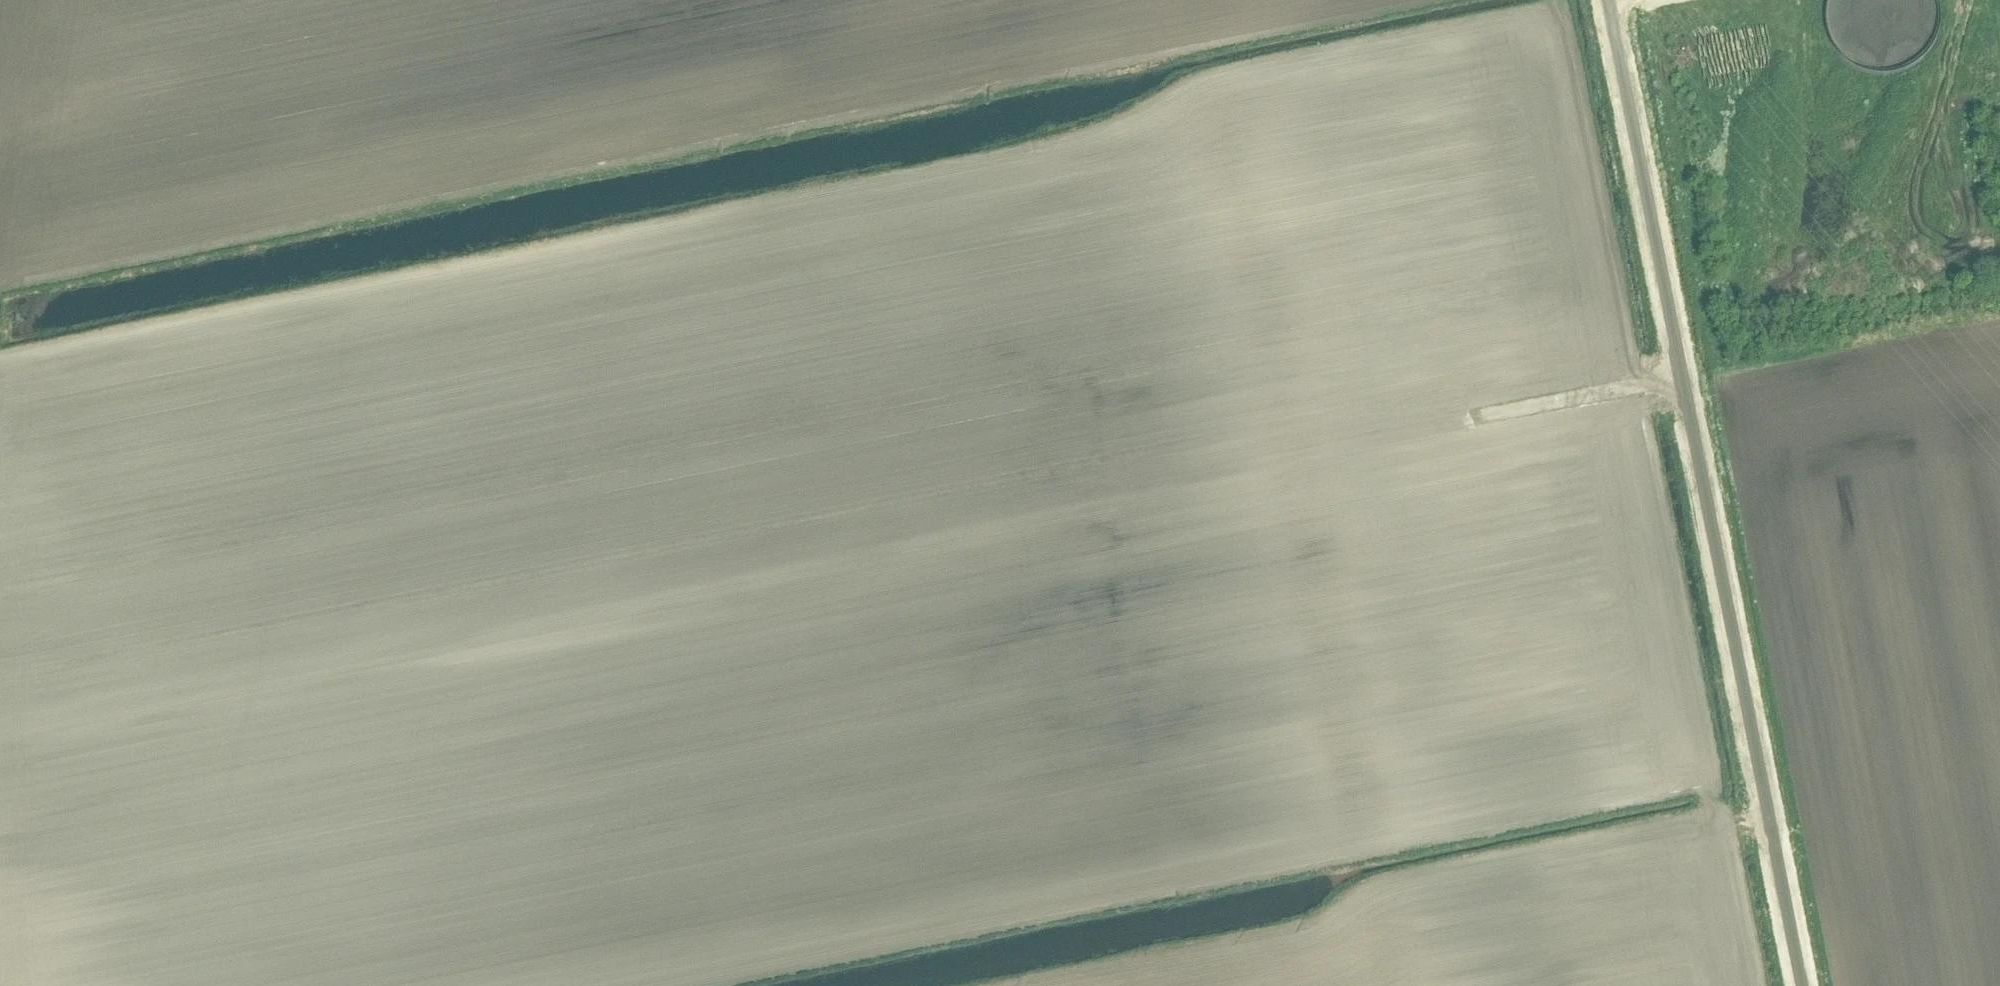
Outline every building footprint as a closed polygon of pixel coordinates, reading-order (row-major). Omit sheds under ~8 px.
[(1886,76),(1898,75),(1909,71),(1918,65),(1927,57),(1934,48),(1938,39),(1941,27),(1941,17),(1940,5),(1938,0),(1830,0),(1827,9),(1826,21),(1828,33),(1831,42),(1837,53),(1845,62),(1853,68),(1864,73),(1874,76),(1886,76)]
